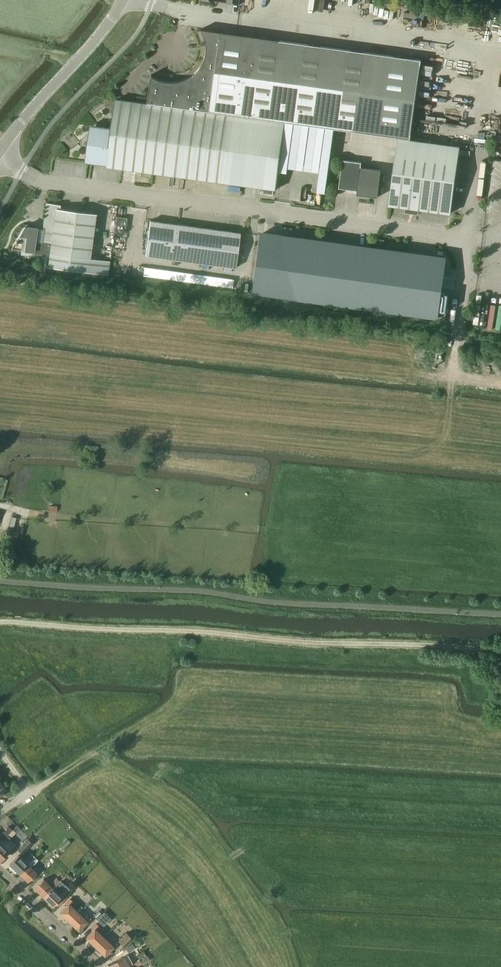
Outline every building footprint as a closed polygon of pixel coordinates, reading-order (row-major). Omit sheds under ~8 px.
[(159,82),(155,80),(151,80),(152,74),(148,103),(410,139),(421,60),(200,29),(200,30),(203,30),(205,35),(206,39),(207,44),(207,49),(206,54),(204,59),(202,64),(200,68),(196,72),(193,75),(189,78),(184,80),(179,82),(174,83),(169,83),(164,83),(159,82)] [(116,99),(112,128),(91,125),(86,161),(107,164),(107,166),(276,189),(285,122),(116,99)] [(399,138),(389,205),(405,207),(405,212),(418,214),(419,209),(450,213),(459,146),(399,138)] [(343,160),(339,188),(357,190),(357,194),(378,197),(381,170),(361,167),(362,162),(343,160)] [(46,203),(43,227),(44,227),(45,227),(53,228),(50,256),(48,267),(72,270),(88,272),(89,273),(108,275),(110,261),(90,259),(96,214),(59,209),(60,205),(46,203)] [(113,217),(113,233),(124,232),(124,217),(113,217)] [(235,267),(240,233),(150,221),(145,255),(235,267)] [(19,235),(11,248),(24,250),(24,251),(34,252),(33,254),(50,256),(53,228),(45,227),(43,243),(36,242),(35,242),(37,228),(24,226),(19,235)] [(262,238),(255,293),(431,317),(439,264),(262,238)] [(191,272),(142,267),(141,275),(190,281),(191,272)] [(98,454),(98,447),(92,447),(85,446),(85,454),(98,454)] [(6,835),(12,830),(8,826),(0,835),(0,842),(6,835)] [(8,851),(2,845),(10,838),(7,836),(6,835),(0,842),(0,860),(8,851)] [(22,854),(32,844),(28,839),(17,850),(22,854)] [(10,864),(18,873),(34,857),(31,854),(27,858),(24,861),(18,855),(10,864)] [(36,872),(31,867),(33,864),(38,860),(34,857),(18,873),(27,881),(36,872)] [(44,879),(35,888),(44,897),(52,888),(44,879)] [(52,888),(44,897),(52,906),(61,896),(69,888),(60,880),(59,881),(55,885),(52,888)] [(60,912),(69,922),(78,912),(71,905),(74,902),(70,898),(64,903),(66,906),(60,912)] [(78,912),(69,922),(79,931),(85,924),(87,926),(93,920),(88,916),(85,919),(78,912)] [(104,912),(97,919),(101,924),(108,917),(104,912)] [(95,947),(104,937),(97,930),(100,927),(96,923),(91,929),(92,931),(86,937),(95,947)] [(118,941),(125,947),(126,948),(133,940),(126,933),(118,941)] [(111,944),(104,937),(95,947),(105,956),(111,949),(113,950),(118,945),(115,941),(111,944)] [(129,952),(135,947),(132,944),(126,948),(129,952)] [(129,966),(124,956),(109,964),(111,966),(127,966),(129,966)] [(134,963),(136,966),(137,966),(142,964),(150,960),(148,956),(146,956),(139,960),(134,963)]
